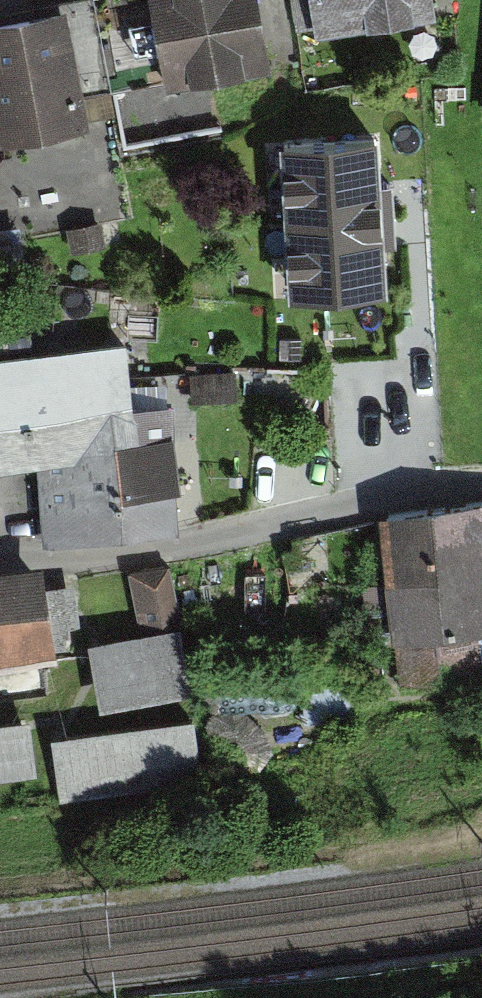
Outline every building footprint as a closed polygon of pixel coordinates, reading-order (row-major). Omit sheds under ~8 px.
[(0,8),(0,113),(3,128),(87,112),(82,83),(144,71),(130,0),(43,0),(0,8)] [(267,48),(258,0),(130,0),(144,71),(267,48)] [(297,16),(431,1),(431,0),(295,0),(297,16)] [(385,128),(285,133),(295,321),(395,316),(385,128)] [(132,340),(56,344),(57,363),(60,439),(136,435),(134,395),(132,340)] [(60,439),(57,363),(30,364),(29,350),(0,352),(0,442),(50,439),(60,439)] [(236,363),(193,365),(195,390),(238,387),(236,363)] [(50,439),(54,518),(173,513),(168,393),(134,395),(136,435),(60,439),(50,439)] [(392,524),(394,572),(481,569),(481,509),(392,524)] [(168,556),(135,563),(148,622),(181,614),(168,556)] [(394,572),(398,666),(479,663),(477,617),(481,616),(481,569),(394,572)] [(49,662),(40,573),(0,578),(0,668),(49,662)] [(181,636),(92,652),(104,719),(193,702),(181,636)] [(187,726),(47,745),(55,804),(195,785),(187,726)] [(0,731),(0,785),(35,780),(28,727),(0,731)]
